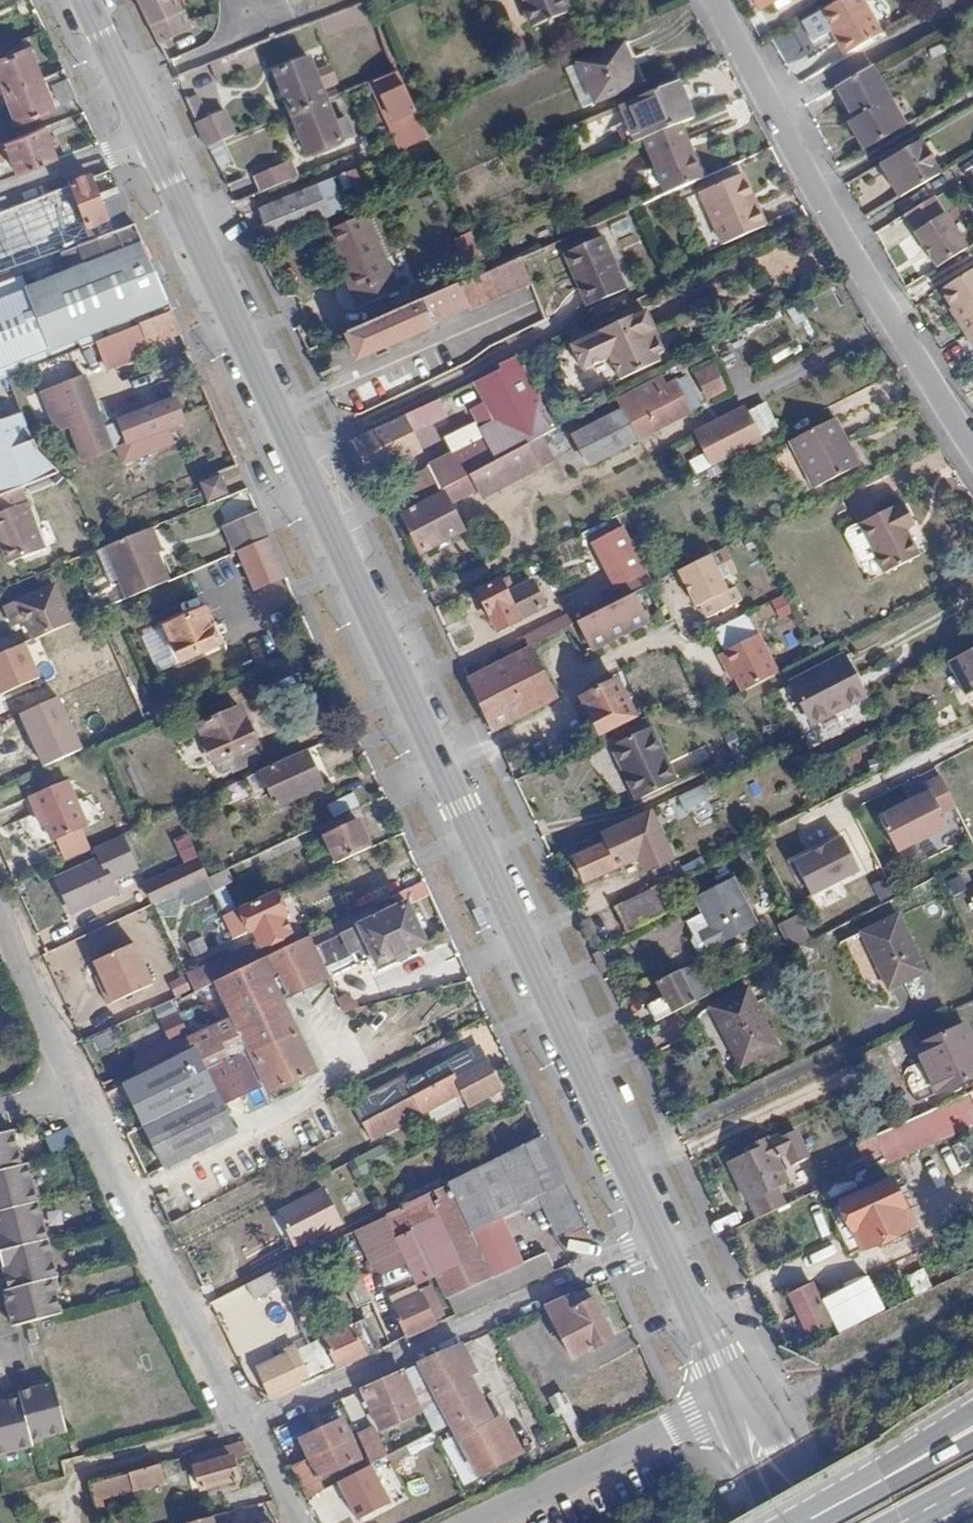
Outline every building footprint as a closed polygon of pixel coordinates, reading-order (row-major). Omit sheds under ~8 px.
[(158,41),(190,27),(178,0),(138,0),(158,41)] [(532,28),(572,11),(567,0),(521,0),(532,28)] [(760,9),(776,0),(755,0),(760,9)] [(851,0),(840,0),(800,23),(810,40),(815,40),(826,34),(840,57),(873,37),(851,0)] [(624,44),(576,65),(593,103),(641,83),(624,44)] [(1,96),(39,82),(27,51),(0,62),(0,96),(1,96)] [(273,72),(290,114),(327,99),(310,57),(273,72)] [(593,103),(576,65),(564,70),(581,108),(593,103)] [(848,123),(855,134),(896,111),(871,67),(834,88),(855,120),(848,123)] [(426,136),(419,119),(397,71),(373,80),(402,146),(426,136)] [(696,117),(680,79),(619,105),(635,143),(643,140),(682,123),(696,117)] [(64,107),(75,101),(67,81),(54,86),(64,107)] [(39,82),(1,96),(13,126),(52,111),(39,82)] [(834,88),(828,92),(848,123),(855,120),(834,88)] [(196,94),(184,99),(207,148),(235,136),(223,111),(207,117),(196,94)] [(327,99),(290,114),(307,157),(344,142),(343,140),(351,136),(346,122),(337,125),(327,99)] [(896,111),(855,134),(864,151),(905,127),(896,111)] [(705,177),(682,123),(643,140),(665,195),(705,177)] [(56,160),(43,129),(0,146),(0,164),(7,161),(14,178),(56,160)] [(919,141),(880,164),(899,197),(939,174),(919,141)] [(293,159),(254,176),(261,194),(301,177),(293,159)] [(737,176),(700,192),(724,244),(765,226),(757,207),(752,209),(737,176)] [(105,222),(99,205),(90,180),(68,188),(85,230),(105,222)] [(316,185),(259,209),(271,241),(329,218),(316,185)] [(60,255),(133,229),(118,198),(99,205),(105,222),(85,230),(68,188),(0,215),(0,276),(60,255)] [(724,244),(700,192),(685,199),(708,250),(724,244)] [(906,213),(939,270),(972,251),(939,194),(906,213)] [(366,215),(323,233),(357,308),(400,290),(366,215)] [(613,224),(617,237),(636,231),(631,218),(613,224)] [(11,377),(52,360),(49,352),(165,304),(133,229),(60,255),(68,276),(26,291),(20,276),(0,283),(0,382),(11,377)] [(603,236),(563,254),(586,306),(626,288),(603,236)] [(489,272),(346,335),(357,360),(433,327),(432,323),(529,281),(520,259),(489,272)] [(936,292),(955,319),(953,320),(971,347),(972,346),(972,268),(936,292)] [(646,309),(569,345),(581,371),(608,359),(619,380),(661,361),(649,334),(657,330),(646,309)] [(169,313),(137,326),(147,349),(178,336),(169,313)] [(693,372),(708,401),(730,390),(716,361),(693,372)] [(514,375),(507,362),(497,366),(498,370),(504,380),(514,375)] [(683,376),(675,381),(691,411),(699,407),(683,376)] [(84,377),(40,395),(57,436),(70,431),(84,466),(130,447),(134,455),(141,453),(138,443),(184,424),(174,401),(106,430),(84,377)] [(691,411),(675,381),(665,385),(661,378),(648,385),(653,394),(573,437),(589,466),(691,411)] [(535,440),(555,429),(539,398),(479,429),(483,438),(428,465),(440,490),(535,440)] [(441,414),(435,401),(403,416),(409,430),(441,414)] [(27,488),(57,474),(42,458),(24,411),(0,422),(0,499),(27,488)] [(713,467),(761,442),(745,411),(696,436),(713,467)] [(403,416),(352,441),(369,477),(420,451),(409,430),(403,416)] [(424,444),(459,429),(454,417),(419,433),(424,444)] [(836,419),(789,441),(812,488),(859,466),(836,419)] [(422,445),(428,459),(449,450),(443,436),(422,445)] [(547,462),(535,440),(440,490),(443,495),(403,517),(421,552),(462,530),(450,506),(478,491),(482,497),(547,462)] [(205,505),(227,496),(219,476),(197,486),(205,505)] [(0,499),(0,513),(1,516),(0,516),(0,535),(2,540),(8,537),(16,554),(48,540),(27,488),(0,499)] [(224,522),(255,511),(248,492),(217,504),(224,522)] [(896,505),(846,531),(845,536),(850,546),(855,548),(868,543),(883,575),(922,555),(909,529),(917,525),(906,503),(897,507),(896,505)] [(236,552),(268,539),(257,513),(225,527),(236,552)] [(647,573),(623,527),(590,544),(613,589),(616,588),(647,573)] [(148,530),(157,554),(162,552),(152,528),(148,530)] [(124,601),(169,581),(157,554),(148,530),(98,551),(92,554),(107,586),(116,582),(124,601)] [(8,537),(2,540),(10,557),(16,554),(8,537)] [(727,593),(709,556),(678,572),(695,608),(727,593)] [(647,573),(616,588),(621,600),(634,594),(648,587),(653,584),(647,573)] [(508,578),(479,593),(498,631),(547,606),(534,580),(515,590),(508,578)] [(16,602),(33,640),(68,625),(53,586),(16,602)] [(634,594),(621,600),(578,622),(592,650),(647,621),(634,594)] [(780,619),(794,615),(787,595),(773,599),(780,619)] [(27,642),(33,640),(16,602),(0,609),(0,614),(8,632),(20,627),(27,642)] [(161,629),(177,665),(215,648),(199,612),(161,629)] [(522,637),(528,647),(530,646),(578,622),(573,612),(522,637)] [(750,688),(778,674),(759,634),(718,655),(726,670),(729,668),(741,693),(750,688)] [(0,655),(0,696),(41,677),(25,644),(0,655)] [(528,647),(467,677),(491,729),(555,698),(530,646),(528,647)] [(948,663),(966,696),(972,692),(972,650),(948,663)] [(844,656),(790,683),(811,725),(866,698),(844,656)] [(616,680),(582,697),(600,734),(635,716),(616,680)] [(58,696),(19,714),(42,767),(81,750),(58,696)] [(235,709),(194,728),(211,764),(252,746),(235,709)] [(631,742),(654,730),(652,726),(628,738),(631,742)] [(678,780),(654,730),(631,742),(628,738),(610,746),(635,800),(678,780)] [(321,788),(306,753),(259,774),(275,810),(321,788)] [(40,814),(45,826),(52,843),(86,828),(66,782),(28,799),(35,816),(40,814)] [(705,785),(658,808),(664,821),(711,797),(705,785)] [(930,790),(879,814),(897,851),(948,826),(930,790)] [(352,796),(328,803),(333,818),(356,810),(352,796)] [(352,802),(332,813),(341,829),(361,818),(352,802)] [(650,809),(624,821),(629,833),(574,858),(585,883),(655,850),(644,827),(656,821),(650,809)] [(40,828),(45,826),(40,814),(35,816),(40,828)] [(332,866),(369,848),(357,822),(321,839),(332,866)] [(58,843),(65,861),(92,850),(85,833),(58,843)] [(174,842),(185,864),(200,856),(189,834),(174,842)] [(841,835),(790,860),(808,897),(859,872),(841,835)] [(123,836),(96,848),(102,860),(59,880),(73,912),(117,893),(112,881),(139,869),(123,836)] [(146,886),(154,905),(204,882),(208,880),(200,861),(146,886)] [(212,876),(219,908),(233,905),(226,873),(212,876)] [(708,927),(698,933),(708,952),(758,926),(733,879),(694,899),(698,908),(708,927)] [(210,894),(205,885),(188,893),(192,903),(210,894)] [(612,911),(624,934),(669,910),(658,888),(612,911)] [(239,913),(238,910),(220,918),(230,940),(249,931),(257,947),(284,934),(277,918),(281,916),(272,897),(239,913)] [(407,906),(341,936),(354,963),(369,956),(376,970),(425,947),(407,906)] [(688,914),(698,933),(708,927),(698,908),(688,914)] [(801,916),(780,924),(791,951),(812,943),(801,916)] [(899,916),(863,933),(889,989),(926,972),(899,916)] [(303,939),(308,949),(323,941),(318,932),(303,939)] [(211,1026),(130,1064),(136,1077),(191,1051),(216,1105),(259,1083),(265,1095),(309,1072),(277,1003),(323,980),(308,949),(303,939),(252,962),(211,981),(228,1018),(211,1026)] [(186,970),(194,989),(211,981),(252,962),(243,943),(186,970)] [(135,944),(91,962),(109,1005),(153,987),(135,944)] [(696,1003),(713,994),(698,962),(682,970),(696,1003)] [(682,970),(657,983),(663,999),(649,1006),(657,1023),(696,1003),(682,970)] [(747,987),(709,1008),(741,1068),(779,1048),(747,987)] [(915,1048),(937,1095),(972,1078),(972,1042),(966,1025),(915,1048)] [(109,1029),(85,1042),(93,1056),(117,1044),(109,1029)] [(191,1051),(136,1077),(120,1085),(160,1168),(230,1133),(216,1105),(191,1051)] [(406,1081),(355,1109),(372,1143),(464,1095),(471,1111),(501,1097),(480,1052),(410,1087),(406,1081)] [(857,1144),(865,1162),(883,1154),(886,1158),(890,1157),(972,1120),(972,1093),(857,1144)] [(60,1312),(52,1277),(57,1276),(28,1161),(22,1162),(12,1128),(0,1131),(0,1256),(8,1287),(3,1288),(12,1324),(60,1312)] [(45,1139),(53,1155),(77,1143),(69,1128),(45,1139)] [(751,1151),(727,1163),(746,1203),(789,1184),(779,1161),(791,1155),(795,1163),(810,1157),(797,1129),(771,1142),(768,1137),(749,1146),(751,1151)] [(583,1228),(541,1140),(456,1182),(448,1186),(449,1188),(386,1220),(417,1285),(427,1280),(437,1275),(446,1297),(462,1289),(465,1295),(475,1290),(472,1285),(477,1282),(481,1290),(493,1284),(489,1277),(490,1276),(472,1237),(519,1213),(518,1211),(538,1201),(557,1242),(583,1228)] [(448,1186),(456,1182),(452,1173),(436,1181),(430,1170),(390,1189),(399,1210),(448,1186)] [(890,1180),(826,1211),(848,1255),(911,1224),(890,1180)] [(277,1212),(279,1217),(328,1193),(325,1188),(277,1212)] [(328,1193),(279,1217),(294,1248),(343,1223),(328,1193)] [(378,1234),(373,1222),(342,1238),(347,1250),(378,1234)] [(347,1250),(342,1238),(338,1240),(342,1252),(347,1250)] [(272,1272),(278,1287),(283,1285),(276,1270),(272,1272)] [(255,1297),(278,1287),(272,1272),(249,1283),(255,1297)] [(363,1306),(372,1303),(357,1272),(349,1276),(363,1306)] [(357,1309),(363,1306),(349,1276),(344,1279),(357,1309)] [(498,1297),(493,1284),(481,1290),(477,1282),(472,1285),(475,1290),(465,1295),(462,1289),(446,1297),(455,1316),(498,1297)] [(790,1294),(809,1333),(830,1323),(811,1284),(790,1294)] [(443,1317),(430,1287),(421,1291),(422,1296),(394,1309),(408,1338),(436,1325),(434,1321),(443,1317)] [(578,1310),(573,1298),(547,1310),(573,1363),(612,1342),(592,1304),(578,1310)] [(274,1330),(293,1324),(289,1309),(270,1315),(274,1330)] [(324,1339),(338,1370),(368,1356),(367,1354),(377,1348),(364,1321),(345,1331),(342,1325),(333,1330),(335,1335),(324,1339)] [(261,1369),(274,1399),(302,1386),(300,1381),(308,1377),(295,1347),(286,1351),(288,1356),(261,1369)] [(508,1462),(453,1352),(417,1367),(431,1395),(475,1479),(508,1462)] [(417,1367),(402,1374),(415,1402),(431,1395),(417,1367)] [(399,1375),(361,1392),(379,1431),(418,1414),(399,1375)] [(33,1445),(32,1439),(66,1430),(54,1381),(18,1391),(19,1396),(0,1401),(0,1453),(33,1445)] [(358,1393),(343,1398),(351,1418),(365,1412),(358,1393)] [(558,1414),(576,1450),(585,1445),(561,1397),(547,1404),(553,1415),(558,1414)] [(293,1469),(309,1499),(326,1489),(321,1478),(362,1459),(344,1421),(303,1439),(312,1459),(293,1469)] [(362,1439),(374,1466),(389,1458),(377,1432),(362,1439)] [(235,1462),(254,1457),(248,1441),(194,1457),(203,1492),(241,1482),(235,1462)] [(165,1484),(161,1466),(133,1474),(137,1492),(165,1484)] [(358,1522),(360,1522),(395,1508),(377,1466),(341,1481),(358,1522)] [(137,1492),(133,1474),(93,1485),(97,1503),(137,1492)] [(321,1522),(329,1522),(349,1516),(340,1489),(313,1498),(321,1522)]
